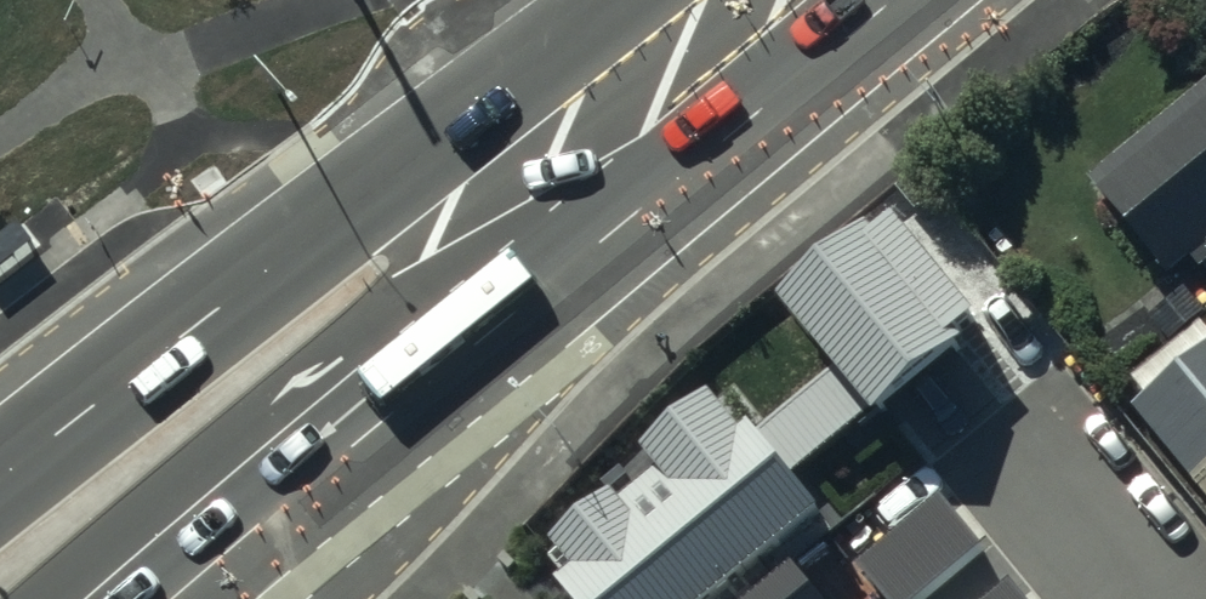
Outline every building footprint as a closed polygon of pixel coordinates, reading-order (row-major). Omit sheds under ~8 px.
[(1090,183),(1171,282),(1193,264),(1204,278),(1205,276),(1205,89),(1090,183)] [(567,598),(725,598),(827,515),(797,478),(985,322),(889,207),(782,294),(839,363),(749,437),(706,386),(637,442),(658,467),(619,499),(608,486),(546,537),(567,562),(549,577),(567,598)] [(1134,414),(1205,503),(1205,333),(1201,328),(1131,384),(1147,404),(1134,414)] [(854,560),(886,598),(918,598),(982,547),(937,492),(854,560)] [(742,598),(821,598),(789,560),(742,598)] [(980,598),(1025,598),(1007,577),(980,598)]
